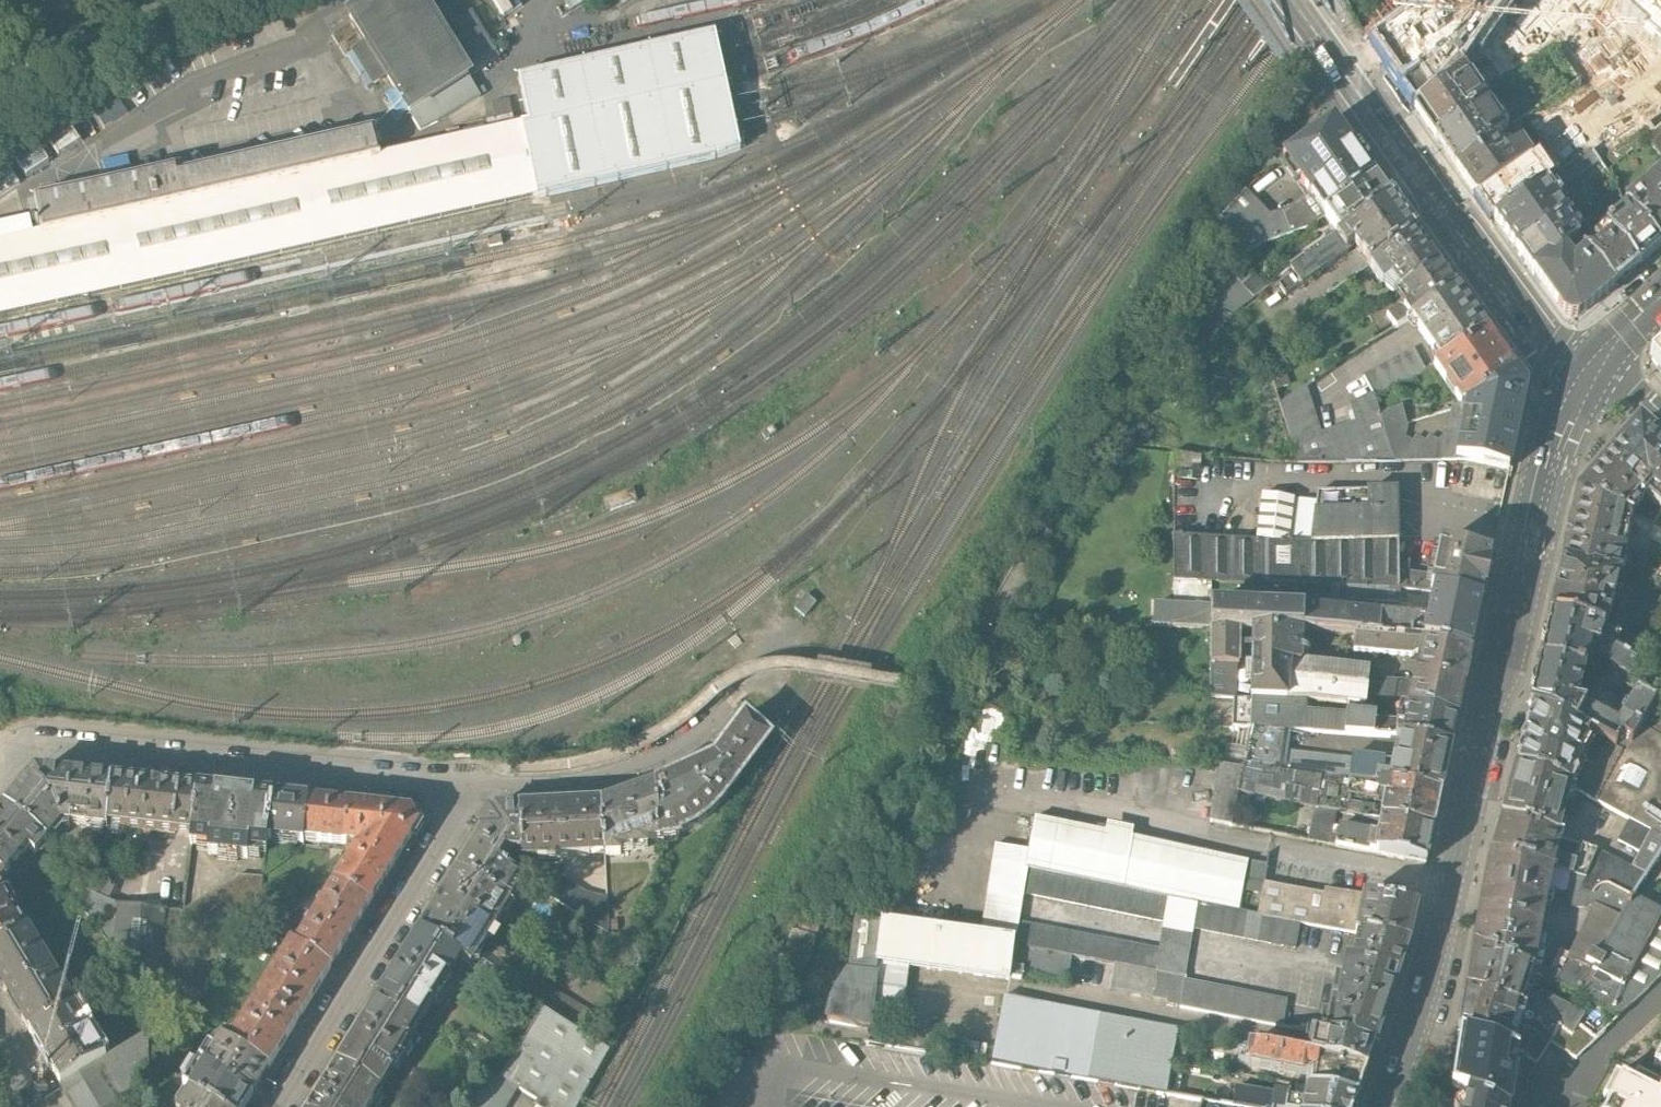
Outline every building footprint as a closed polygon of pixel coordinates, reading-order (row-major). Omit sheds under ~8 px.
[(472,13),(456,23),(441,0),(370,0),(345,16),(362,44),(351,52),(373,87),(383,80),(409,119),(473,78),(469,71),(496,53),(472,13)] [(519,8),(516,0),(492,0),(499,16),(519,8)] [(1415,107),(1464,72),(1461,66),(1508,0),(1432,0),(1423,12),(1372,49),(1407,96),(1415,107)] [(1622,14),(1660,49),(1660,0),(1634,0),(1622,14)] [(1565,40),(1586,72),(1604,60),(1583,28),(1565,40)] [(517,78),(527,123),(531,145),(537,172),(542,193),(739,147),(735,130),(730,104),(721,58),(716,35),(517,78)] [(1485,101),(1464,72),(1415,107),(1417,110),(1436,137),(1473,111),(1473,110),(1485,101)] [(1506,131),(1485,101),(1473,110),(1473,111),(1436,137),(1439,141),(1456,166),(1496,138),(1506,131)] [(1557,174),(1565,185),(1578,175),(1648,127),(1640,116),(1639,117),(1639,116),(1612,135),(1557,174)] [(1351,145),(1334,122),(1284,157),(1310,193),(1326,215),(1375,179),(1365,164),(1351,145)] [(527,123),(380,155),(375,130),(362,133),(188,170),(186,164),(93,184),(35,197),(41,230),(0,239),(0,314),(542,193),(537,172),(531,145),(527,123)] [(59,150),(80,137),(72,123),(50,136),(59,150)] [(1646,142),(1659,158),(1660,156),(1660,130),(1654,135),(1646,142)] [(1496,138),(1456,166),(1474,190),(1477,195),(1530,157),(1520,142),(1506,152),(1496,138)] [(1486,207),(1494,218),(1547,181),(1530,157),(1477,195),(1486,207)] [(1516,249),(1518,252),(1568,216),(1580,207),(1565,185),(1557,174),(1547,181),(1494,218),(1516,249)] [(1565,185),(1580,207),(1594,197),(1578,175),(1565,185)] [(1384,191),(1375,179),(1326,215),(1340,235),(1390,200),(1384,191)] [(1625,209),(1635,221),(1659,251),(1660,250),(1660,179),(1625,209)] [(1310,225),(1326,215),(1310,193),(1284,212),(1283,210),(1270,214),(1246,191),(1205,235),(1240,257),(1265,241),(1290,232),(1310,225)] [(1409,226),(1390,200),(1340,235),(1292,269),(1303,284),(1356,247),(1364,258),(1369,264),(1414,232),(1409,226)] [(1607,234),(1618,225),(1623,231),(1635,221),(1625,209),(1623,208),(1612,218),(1611,218),(1601,226),(1607,234)] [(1568,216),(1518,252),(1521,257),(1535,275),(1562,255),(1577,244),(1576,243),(1578,242),(1573,236),(1579,232),(1568,216)] [(1618,225),(1607,234),(1636,270),(1639,268),(1659,251),(1635,221),(1623,231),(1618,225)] [(1589,234),(1597,244),(1599,243),(1599,241),(1607,234),(1601,226),(1589,234)] [(1433,259),(1414,232),(1369,264),(1383,284),(1391,279),(1400,292),(1438,266),(1433,259)] [(1587,257),(1589,258),(1599,250),(1596,247),(1596,245),(1597,244),(1589,234),(1578,242),(1576,243),(1577,244),(1587,257)] [(1599,250),(1589,258),(1613,289),(1618,285),(1630,275),(1636,270),(1607,234),(1599,241),(1599,243),(1597,244),(1596,245),(1596,247),(1599,250)] [(1578,318),(1613,289),(1589,258),(1587,257),(1574,269),(1562,255),(1535,275),(1538,280),(1565,317),(1567,318),(1569,319),(1571,319),(1573,319),(1575,319),(1577,318),(1578,318)] [(1447,279),(1438,266),(1400,292),(1410,306),(1405,309),(1399,308),(1387,316),(1396,328),(1411,318),(1454,288),(1447,279)] [(1242,284),(1231,274),(1216,298),(1236,311),(1249,291),(1242,284)] [(1252,275),(1242,284),(1249,291),(1254,296),(1265,288),(1252,275)] [(1458,294),(1454,288),(1411,318),(1415,324),(1442,362),(1449,359),(1486,333),(1473,315),(1458,294)] [(1508,363),(1486,333),(1449,359),(1442,362),(1436,365),(1462,405),(1479,401),(1516,374),(1508,363)] [(1374,395),(1374,396),(1428,370),(1416,349),(1364,375),(1374,395)] [(1651,361),(1660,373),(1660,353),(1651,361)] [(1447,438),(1443,437),(1432,462),(1466,461),(1510,470),(1512,458),(1522,406),(1526,389),(1516,374),(1479,401),(1462,405),(1452,409),(1447,438)] [(1352,404),(1358,421),(1321,433),(1306,388),(1281,405),(1300,463),(1396,463),(1380,415),(1374,396),(1374,395),(1352,404)] [(1380,415),(1396,463),(1432,462),(1443,437),(1404,439),(1407,425),(1401,408),(1380,415)] [(1630,517),(1647,497),(1660,509),(1660,443),(1640,424),(1606,464),(1580,494),(1630,517)] [(772,425),(761,431),(765,438),(776,431),(772,425)] [(1318,494),(1316,503),(1311,544),(1398,542),(1397,493),(1318,494)] [(1565,558),(1563,565),(1618,578),(1624,553),(1646,557),(1653,527),(1630,517),(1580,494),(1571,530),(1565,558)] [(1294,500),(1263,497),(1257,543),(1288,544),(1311,544),(1316,503),(1294,500)] [(1288,544),(1257,543),(1175,541),(1175,584),(1333,587),(1399,590),(1399,564),(1398,542),(1311,544),(1288,544)] [(1491,557),(1441,547),(1434,579),(1409,575),(1410,564),(1399,564),(1399,590),(1434,594),(1481,604),(1491,557)] [(1555,603),(1552,619),(1592,629),(1605,635),(1618,578),(1563,565),(1558,586),(1559,586),(1555,603)] [(1399,590),(1333,587),(1332,600),(1399,603),(1399,608),(1424,612),(1422,622),(1428,623),(1434,594),(1399,590)] [(816,600),(806,592),(794,607),(804,615),(816,600)] [(1471,654),(1481,604),(1434,594),(1428,623),(1422,622),(1344,615),(1344,612),(1331,610),(1330,614),(1303,612),(1258,611),(1258,607),(1244,607),(1244,611),(1212,610),(1155,609),(1154,630),(1212,632),(1240,632),(1254,632),(1302,634),(1355,638),(1423,644),(1471,654)] [(1653,654),(1660,645),(1660,599),(1632,639),(1653,654)] [(1543,649),(1540,664),(1584,674),(1590,650),(1597,652),(1609,658),(1608,660),(1608,662),(1608,664),(1609,666),(1610,668),(1611,669),(1629,681),(1637,667),(1613,651),(1618,642),(1605,635),(1592,629),(1552,619),(1551,618),(1547,632),(1543,649)] [(1212,632),(1210,700),(1234,700),(1235,667),(1239,667),(1240,632),(1212,632)] [(1254,632),(1252,701),(1285,701),(1288,666),(1299,666),(1302,634),(1254,632)] [(520,639),(517,637),(514,637),(511,640),(512,643),(514,646),(518,645),(520,643),(520,639)] [(1397,683),(1392,710),(1409,711),(1456,721),(1471,654),(1423,644),(1355,638),(1354,655),(1420,659),(1414,687),(1397,683)] [(1530,708),(1532,709),(1625,757),(1631,747),(1650,715),(1655,706),(1637,695),(1617,729),(1576,707),(1584,674),(1540,664),(1534,689),(1530,708)] [(1288,666),(1285,701),(1306,702),(1317,702),(1392,710),(1397,683),(1368,675),(1329,670),(1299,666),(1288,666)] [(1620,695),(1625,687),(1598,680),(1596,688),(1620,695)] [(1252,701),(1251,732),(1291,733),(1346,737),(1347,718),(1306,714),(1306,702),(1285,701),(1252,701)] [(1599,806),(1625,757),(1532,709),(1531,710),(1536,713),(1530,724),(1533,725),(1527,737),(1529,738),(1527,743),(1521,753),(1524,754),(1520,762),(1516,769),(1570,790),(1599,806)] [(1450,751),(1456,721),(1409,711),(1405,730),(1398,730),(1397,726),(1375,725),(1375,721),(1374,720),(1347,718),(1346,737),(1399,741),(1403,741),(1450,751)] [(770,736),(745,714),(725,741),(714,750),(703,757),(680,770),(655,783),(658,838),(679,835),(678,832),(695,825),(707,815),(722,800),(770,736)] [(1660,840),(1660,721),(1650,715),(1631,747),(1625,757),(1599,806),(1629,822),(1652,835),(1660,840)] [(1291,733),(1251,732),(1244,771),(1350,784),(1352,762),(1288,755),(1291,733)] [(1403,741),(1399,741),(1394,764),(1353,759),(1352,762),(1350,784),(1382,787),(1440,798),(1450,751),(1403,741)] [(1507,797),(1501,821),(1557,839),(1570,790),(1516,769),(1507,797)] [(1244,771),(1239,795),(1238,797),(1346,817),(1349,806),(1351,798),(1347,797),(1350,784),(1244,771)] [(60,776),(44,775),(17,813),(47,838),(54,843),(68,829),(117,833),(120,783),(60,776)] [(204,792),(120,783),(117,833),(200,838),(204,792)] [(620,847),(647,846),(647,839),(658,838),(655,783),(629,792),(602,802),(605,854),(620,853),(620,847)] [(1350,784),(1347,797),(1351,798),(1378,803),(1379,801),(1385,802),(1382,824),(1432,834),(1440,798),(1382,787),(1350,784)] [(1218,791),(1210,826),(1232,830),(1238,797),(1239,795),(1218,791)] [(276,842),(278,800),(212,793),(204,792),(200,838),(199,851),(215,851),(215,859),(255,863),(255,854),(275,856),(276,842)] [(312,842),(315,804),(309,803),(278,800),(276,842),(312,842)] [(520,807),(521,852),(521,858),(605,854),(602,802),(560,804),(520,807)] [(353,848),(355,808),(321,805),(315,804),(312,842),(353,848)] [(1364,809),(1349,806),(1346,817),(1361,820),(1364,809)] [(506,852),(521,852),(520,807),(511,807),(495,808),(479,835),(506,852)] [(391,812),(355,808),(353,848),(367,849),(416,845),(426,825),(422,816),(391,812)] [(17,813),(0,832),(0,870),(14,881),(47,838),(17,813)] [(1497,836),(1492,855),(1551,872),(1572,878),(1585,882),(1591,868),(1598,854),(1598,852),(1581,847),(1576,863),(1555,858),(1559,840),(1557,839),(1501,821),(1497,836)] [(1618,844),(1639,856),(1652,835),(1629,822),(1618,844)] [(1432,834),(1382,824),(1379,838),(1339,831),(1335,849),(1425,867),(1432,834)] [(1244,886),(1264,888),(1268,869),(1035,825),(1029,858),(1026,876),(1092,888),(1169,903),(1197,909),(1237,916),(1244,886)] [(506,852),(479,835),(462,861),(458,869),(509,902),(522,877),(509,869),(514,858),(506,852)] [(1660,853),(1660,840),(1652,835),(1639,856),(1631,872),(1644,878),(1654,863),(1660,853)] [(367,849),(342,886),(377,909),(388,891),(416,845),(367,849)] [(978,940),(1016,945),(1018,930),(1022,901),(1026,876),(1029,858),(992,852),(978,940)] [(1581,892),(1592,897),(1599,883),(1630,900),(1644,878),(1631,872),(1598,854),(1591,868),(1585,882),(1581,892)] [(1474,948),(1530,977),(1551,872),(1492,855),(1481,908),(1477,936),(1474,948)] [(509,902),(458,869),(446,889),(443,893),(494,925),(509,902)] [(0,870),(0,958),(34,936),(6,892),(14,881),(0,870)] [(81,888),(74,900),(116,956),(154,959),(261,893),(262,875),(239,874),(183,911),(110,904),(81,888)] [(1087,913),(1092,888),(1026,876),(1022,901),(1087,913)] [(561,877),(550,895),(608,932),(607,896),(595,894),(582,890),(561,877)] [(1599,883),(1592,897),(1581,892),(1585,882),(1572,878),(1568,898),(1569,904),(1572,909),(1575,911),(1579,912),(1584,910),(1587,908),(1593,911),(1618,923),(1630,900),(1599,883)] [(339,884),(299,947),(337,973),(358,940),(377,909),(342,886),(339,884)] [(1295,953),(1300,927),(1258,920),(1237,916),(1197,909),(1169,903),(1092,888),(1087,913),(1164,927),(1162,936),(1192,941),(1193,935),(1269,948),(1295,953)] [(1356,937),(1363,900),(1325,894),(1324,898),(1264,888),(1258,920),(1300,927),(1332,933),(1356,937)] [(494,925),(443,893),(439,899),(420,931),(461,957),(471,963),(494,925)] [(1416,910),(1363,900),(1356,937),(1359,938),(1408,947),(1416,910)] [(1630,900),(1618,923),(1593,911),(1559,978),(1548,974),(1544,982),(1555,987),(1618,1019),(1658,982),(1660,978),(1660,916),(1630,900)] [(882,928),(857,925),(850,974),(848,977),(839,992),(838,996),(831,1008),(827,1027),(870,1035),(870,1029),(872,1016),(882,928)] [(909,973),(1008,985),(1009,983),(1014,952),(1016,945),(978,940),(882,928),(872,1016),(897,1019),(903,1020),(909,973)] [(1083,942),(1018,930),(1016,945),(1014,952),(1072,961),(1079,963),(1083,942)] [(461,957),(420,931),(398,966),(379,997),(421,1023),(461,957)] [(817,940),(792,933),(785,958),(781,957),(774,982),(799,989),(805,964),(810,965),(817,940)] [(34,936),(0,958),(0,977),(15,1001),(38,1040),(82,1012),(34,936)] [(573,948),(555,936),(547,949),(565,960),(573,948)] [(1161,943),(1159,955),(1156,976),(1185,981),(1191,948),(1192,941),(1162,936),(1161,943)] [(1408,947),(1359,938),(1349,967),(1399,976),(1408,947)] [(1083,942),(1079,963),(1115,969),(1156,976),(1159,955),(1083,942)] [(299,947),(236,1050),(275,1074),(308,1021),(337,973),(299,947)] [(1529,1017),(1530,1017),(1534,1009),(1521,1007),(1530,977),(1474,948),(1470,973),(1466,993),(1524,1017),(1529,1017)] [(1014,952),(1009,983),(1022,984),(1023,979),(1067,987),(1072,961),(1014,952)] [(154,959),(116,956),(145,995),(189,1019),(202,999),(162,976),(153,970),(154,959)] [(1399,976),(1349,967),(1345,966),(1344,974),(1337,1009),(1332,1008),(1326,1038),(1375,1047),(1396,984),(1399,976)] [(1156,976),(1115,969),(1111,993),(1165,1002),(1168,1009),(1283,1030),(1287,1008),(1287,1005),(1185,987),(1186,981),(1185,981),(1156,976)] [(1518,1055),(1523,1059),(1528,1048),(1517,1043),(1521,1029),(1524,1017),(1466,993),(1462,1018),(1460,1034),(1518,1055)] [(421,1023),(379,997),(358,1031),(339,1063),(381,1088),(421,1023)] [(1530,1017),(1559,1029),(1571,1037),(1577,1028),(1583,1020),(1541,1001),(1538,1001),(1536,1003),(1534,1009),(1530,1017)] [(1127,1026),(1004,1004),(992,1068),(1166,1099),(1177,1034),(1127,1026)] [(543,1008),(501,1076),(518,1088),(549,1106),(578,1106),(610,1050),(608,1049),(543,1008)] [(82,1012),(38,1040),(53,1065),(69,1092),(113,1061),(82,1012)] [(897,1019),(872,1016),(870,1029),(896,1032),(897,1019)] [(1521,1029),(1542,1037),(1539,1044),(1548,1048),(1550,1044),(1559,1029),(1530,1017),(1529,1017),(1524,1017),(1521,1029)] [(1576,1062),(1604,1035),(1603,1034),(1595,1042),(1577,1028),(1571,1037),(1559,1029),(1550,1044),(1576,1062)] [(1452,1089),(1468,1096),(1494,1106),(1511,1106),(1517,1064),(1518,1055),(1460,1034),(1458,1044),(1452,1089)] [(69,1092),(78,1106),(127,1106),(124,1103),(144,1093),(158,1071),(156,1036),(113,1061),(69,1092)] [(1326,1038),(1316,1036),(1313,1045),(1310,1053),(1249,1042),(1248,1050),(1367,1071),(1372,1056),(1375,1047),(1326,1038)] [(221,1041),(207,1065),(259,1100),(262,1096),(275,1074),(236,1050),(221,1041)] [(1367,1071),(1248,1050),(1245,1068),(1302,1078),(1306,1076),(1306,1072),(1315,1074),(1311,1092),(1357,1100),(1367,1071)] [(339,1063),(319,1094),(311,1106),(369,1106),(381,1088),(339,1063)] [(191,1090),(199,1097),(215,1106),(255,1106),(257,1104),(259,1100),(207,1065),(191,1090)] [(518,1088),(501,1076),(494,1071),(472,1106),(506,1106),(518,1088)] [(1636,1078),(1632,1086),(1615,1078),(1602,1102),(1609,1105),(1608,1106),(1660,1106),(1660,1091),(1636,1078)] [(1357,1100),(1311,1092),(1296,1089),(1293,1106),(1289,1105),(1289,1103),(1288,1101),(1236,1092),(1233,1106),(1355,1106),(1357,1100)] [(1468,1096),(1465,1106),(1494,1106),(1468,1096)] [(193,1106),(215,1106),(199,1097),(193,1106)]
